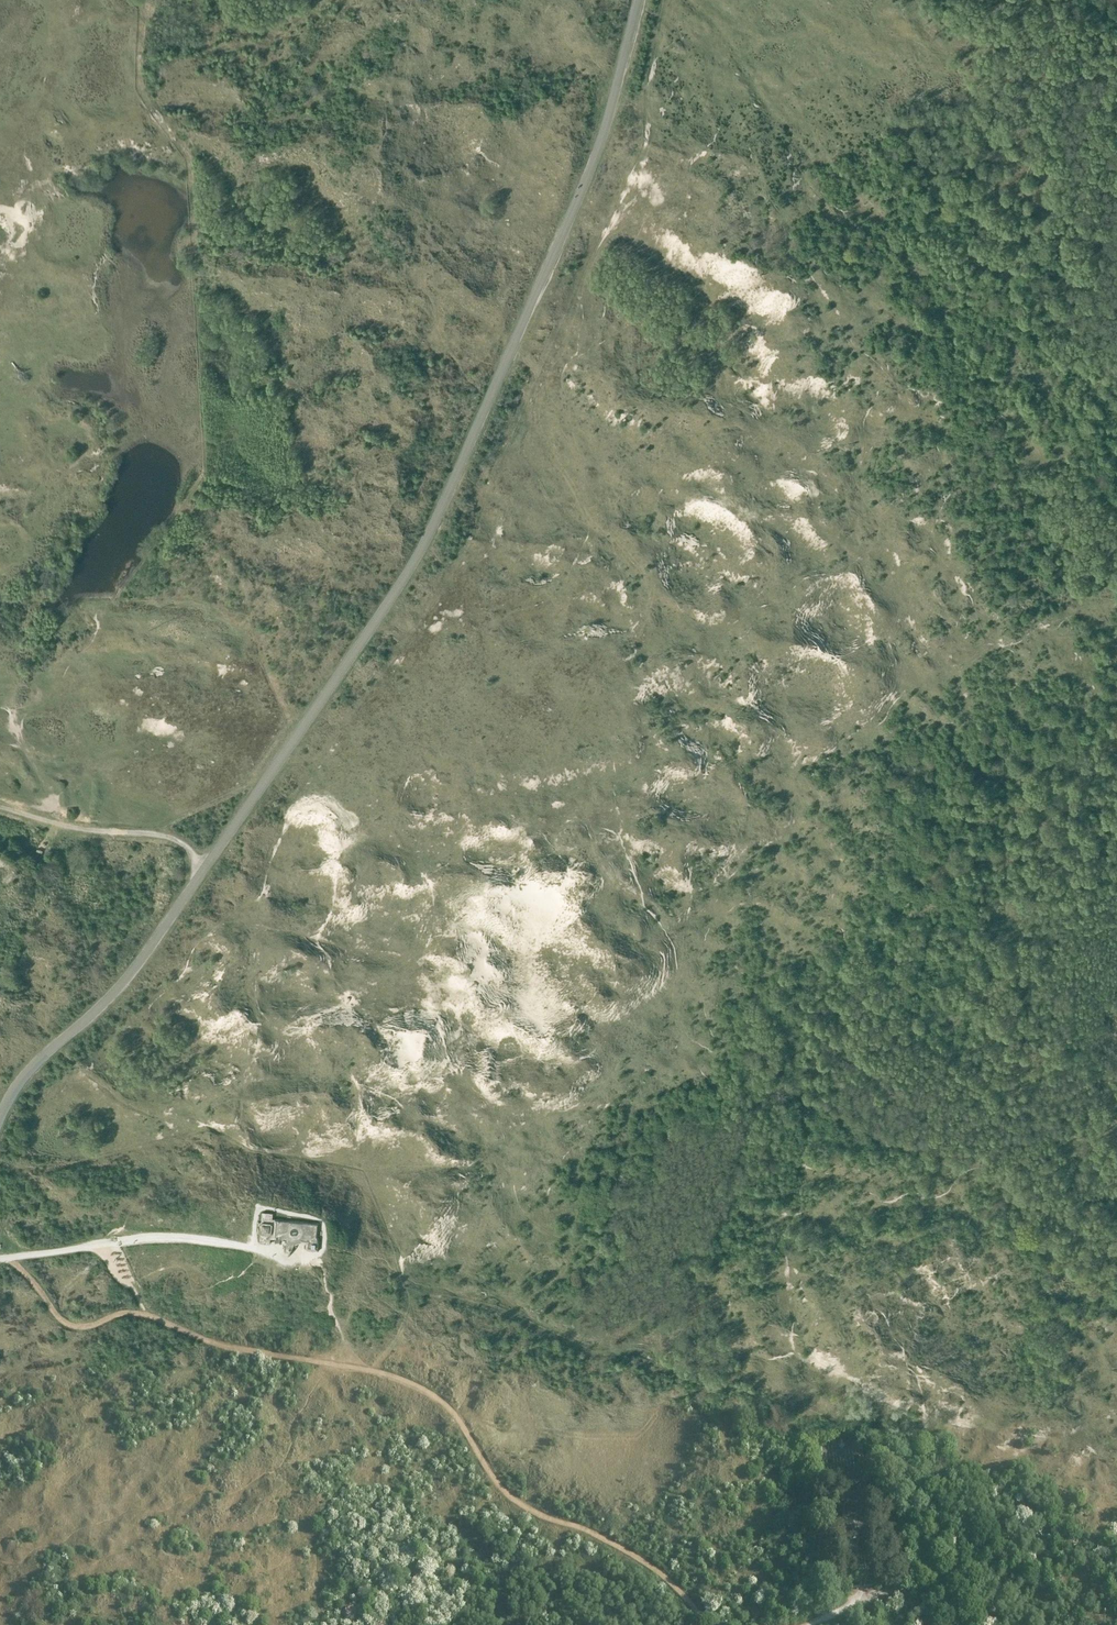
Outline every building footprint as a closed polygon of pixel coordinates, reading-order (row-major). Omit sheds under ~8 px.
[(289,1256),(296,1241),(306,1242),(306,1247),(306,1249),(308,1250),(318,1251),(319,1239),(317,1235),(318,1223),(272,1218),(273,1213),(262,1212),(261,1221),(260,1222),(258,1222),(257,1232),(259,1232),(260,1233),(259,1242),(270,1243),(270,1240),(275,1240),(275,1243),(278,1243),(286,1244),(285,1253),(284,1254),(289,1256)] [(847,1516),(854,1515),(853,1505),(845,1506),(847,1516)]
